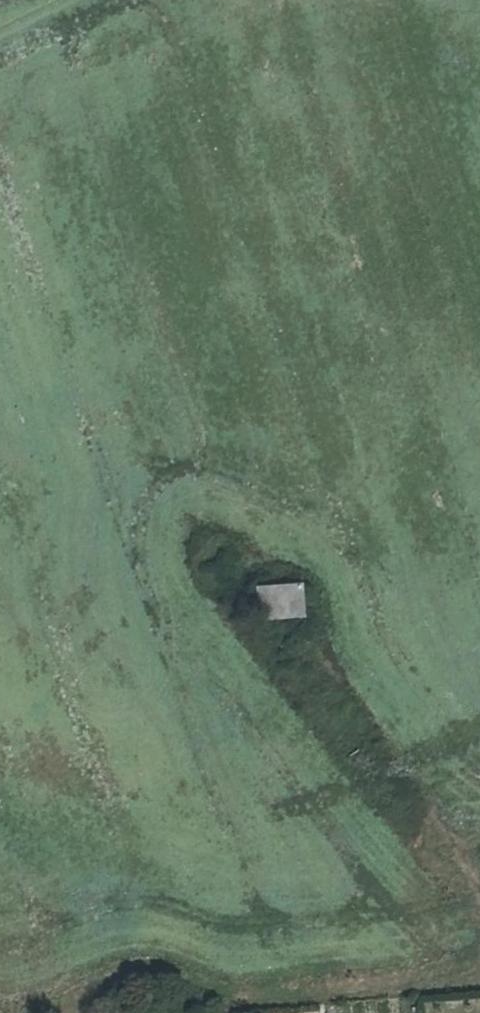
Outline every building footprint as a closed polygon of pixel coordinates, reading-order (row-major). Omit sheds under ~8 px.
[(305,623),(301,591),(256,596),(260,628),(305,623)]
